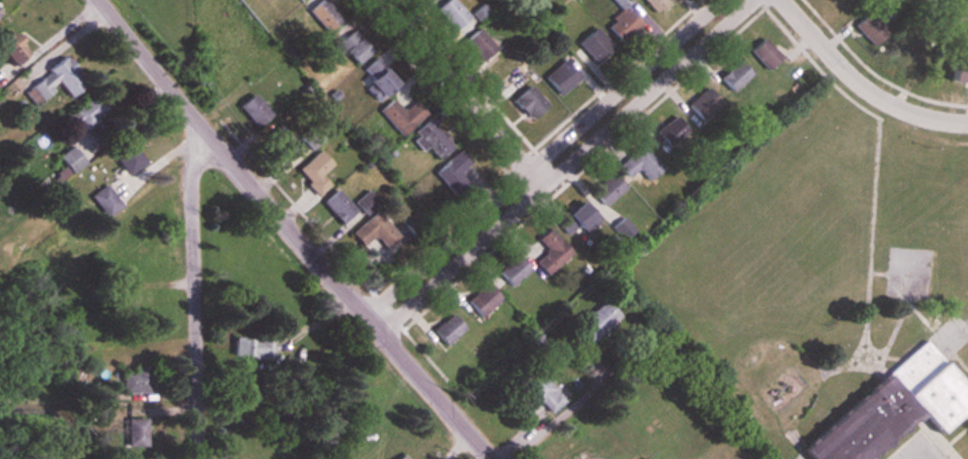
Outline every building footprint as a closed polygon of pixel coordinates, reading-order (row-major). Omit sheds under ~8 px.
[(329,0),(316,0),(305,9),(325,32),(343,16),(329,0)] [(454,32),(469,18),(453,0),(445,0),(434,9),(454,32)] [(651,12),(663,2),(661,0),(641,0),(651,12)] [(836,9),(846,0),(828,0),(836,9)] [(603,29),(620,43),(638,21),(621,7),(603,29)] [(873,46),(889,30),(871,12),(855,28),(873,46)] [(612,47),(593,27),(575,45),(594,65),(612,47)] [(495,49),(477,28),(461,41),(479,63),(495,49)] [(335,45),(356,65),(371,50),(350,29),(335,45)] [(888,53),(906,71),(923,55),(905,36),(888,53)] [(747,52),(766,71),(779,58),(761,39),(747,52)] [(67,98),(85,83),(63,57),(23,90),(34,104),(57,85),(67,98)] [(951,60),(945,79),(966,86),(967,80),(967,65),(951,60)] [(577,80),(561,61),(541,77),(557,97),(577,80)] [(717,79),(730,93),(749,75),(736,61),(717,79)] [(362,81),(378,99),(394,84),(379,66),(362,81)] [(510,101),(527,121),(545,106),(528,86),(510,101)] [(684,106),(700,124),(720,106),(704,88),(684,106)] [(399,136),(422,116),(399,91),(377,111),(399,136)] [(68,116),(84,132),(107,109),(92,93),(68,116)] [(270,116),(253,93),(237,105),(254,128),(270,116)] [(686,134),(674,117),(653,131),(665,148),(686,134)] [(453,143),(430,120),(412,138),(435,162),(453,143)] [(264,137),(277,160),(297,149),(284,126),(264,137)] [(144,163),(126,136),(107,148),(125,176),(144,163)] [(627,178),(637,169),(647,180),(662,168),(643,144),(617,166),(627,178)] [(83,164),(71,146),(56,156),(68,174),(83,164)] [(329,165),(316,150),(294,170),(316,194),(327,184),(318,175),(329,165)] [(455,199),(470,187),(457,172),(468,163),(458,151),(432,173),(455,199)] [(589,194),(603,207),(624,187),(610,173),(589,194)] [(119,206),(104,185),(88,196),(104,217),(119,206)] [(353,211),(334,189),(320,202),(339,224),(353,211)] [(353,203),(365,213),(375,202),(364,192),(353,203)] [(594,221),(583,203),(555,218),(566,237),(594,221)] [(349,233),(361,246),(373,235),(385,248),(399,235),(375,209),(349,233)] [(533,263),(544,276),(570,254),(548,228),(536,239),(546,252),(533,263)] [(527,269),(514,256),(496,274),(509,287),(527,269)] [(498,303),(486,284),(464,299),(476,317),(498,303)] [(588,344),(618,315),(603,300),(573,329),(588,344)] [(429,332),(442,346),(462,329),(449,314),(429,332)] [(230,357),(271,358),(272,338),(231,336),(230,357)] [(935,435),(967,407),(967,393),(925,341),(797,447),(807,458),(865,458),(918,415),(935,435)] [(120,393),(147,393),(147,365),(130,365),(130,371),(120,371),(120,393)] [(562,403),(534,365),(516,378),(544,416),(562,403)] [(125,444),(146,444),(146,417),(125,417),(125,444)]
